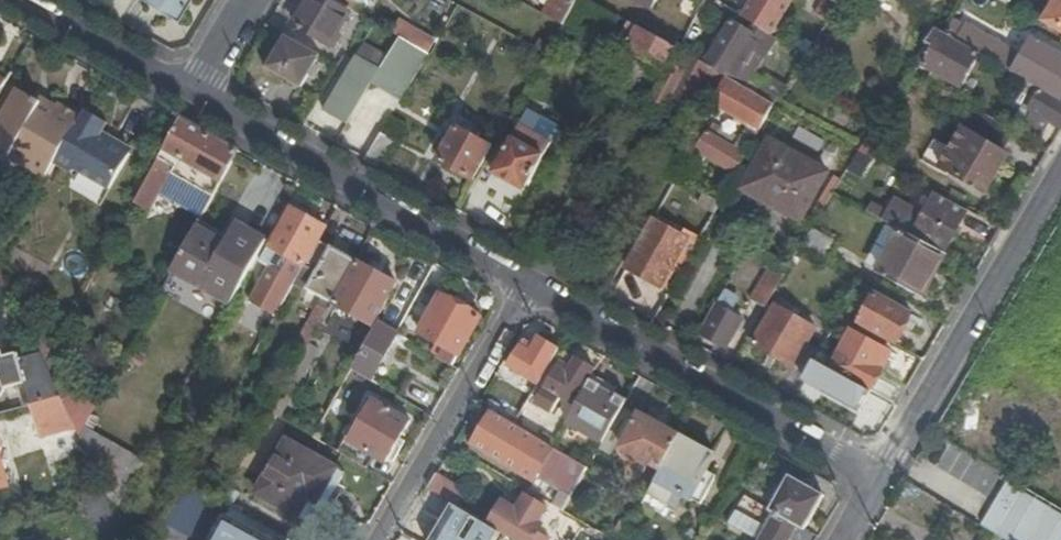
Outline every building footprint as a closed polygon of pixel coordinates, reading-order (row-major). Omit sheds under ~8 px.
[(192,0),(149,0),(180,19),(192,0)] [(337,44),(332,41),(335,36),(348,13),(326,0),(308,0),(294,25),(335,50),(338,44),(337,44)] [(358,12),(365,0),(338,0),(358,12)] [(563,26),(577,0),(553,0),(544,16),(563,26)] [(651,9),(656,0),(636,0),(651,9)] [(790,0),(755,0),(744,18),(770,34),(790,0)] [(1046,21),(1060,30),(1060,0),(1059,0),(1046,21)] [(618,17),(588,1),(582,12),(612,28),(618,17)] [(777,38),(770,34),(744,18),(738,27),(771,47),(777,38)] [(401,37),(430,53),(437,42),(399,21),(392,32),(401,37)] [(628,22),(615,46),(630,53),(627,59),(661,77),(676,48),(628,22)] [(771,47),(738,27),(732,22),(709,61),(745,82),(760,57),(764,60),(771,47)] [(1032,39),(1022,56),(964,22),(961,27),(955,24),(948,35),(982,55),(1036,87),(1060,101),(1060,56),(1032,39)] [(948,35),(943,33),(935,28),(926,43),(935,49),(924,66),(963,89),(982,55),(948,35)] [(302,88),(321,56),(286,35),(267,68),(302,88)] [(325,111),(349,124),(373,84),(402,101),(430,53),(401,37),(389,56),(382,68),(358,55),(325,111)] [(366,43),(358,55),(382,68),(389,56),(366,43)] [(726,77),(692,56),(683,71),(671,63),(651,98),(664,106),(671,95),(688,105),(699,86),(703,89),(706,84),(718,91),(726,77)] [(749,85),(764,60),(760,57),(745,82),(749,85)] [(772,82),(762,98),(775,104),(785,90),(772,82)] [(45,179),(54,163),(55,162),(79,120),(56,107),(54,109),(16,87),(0,115),(0,149),(10,155),(13,148),(28,157),(29,166),(27,168),(45,179)] [(1036,87),(1024,106),(1053,123),(1060,128),(1060,101),(1036,87)] [(1045,137),(1053,123),(1024,106),(1016,119),(1045,137)] [(105,122),(85,111),(79,120),(55,162),(54,163),(71,174),(77,172),(109,191),(125,165),(130,157),(128,149),(114,140),(105,142),(97,137),(105,122)] [(223,183),(240,153),(181,120),(158,160),(175,170),(181,159),(223,183)] [(734,149),(739,141),(713,125),(708,133),(734,149)] [(383,133),(399,142),(403,135),(387,126),(383,133)] [(459,128),(440,162),(474,181),(493,147),(480,140),(483,134),(476,129),(472,136),(459,128)] [(873,128),(859,151),(874,160),(887,137),(873,128)] [(517,130),(486,186),(518,204),(548,149),(517,130)] [(366,160),(384,169),(399,143),(399,142),(383,133),(382,133),(366,160)] [(737,175),(754,144),(741,137),(739,141),(734,149),(708,133),(697,152),(737,175)] [(945,166),(952,145),(932,138),(925,160),(945,166)] [(827,173),(768,141),(744,184),(763,195),(760,200),(799,221),(827,173)] [(957,153),(944,175),(969,190),(972,186),(985,194),(1008,156),(984,142),(972,162),(957,153)] [(171,173),(214,198),(223,183),(181,159),(175,170),(158,160),(134,203),(140,206),(149,212),(171,173)] [(945,255),(969,211),(936,194),(923,214),(896,199),(889,213),(875,205),(870,214),(901,231),(945,255)] [(134,217),(140,206),(134,203),(128,213),(134,217)] [(319,242),(326,228),(292,209),(262,263),(271,268),(252,302),(277,317),(305,267),(319,242)] [(662,286),(671,292),(701,239),(687,230),(683,237),(653,220),(626,268),(661,287),(662,286)] [(171,274),(229,309),(266,244),(236,226),(226,245),(198,227),(171,274)] [(838,244),(812,229),(803,245),(829,260),(838,244)] [(945,255),(901,231),(877,274),(921,298),(945,255)] [(356,263),(319,242),(305,267),(318,273),(309,290),(333,303),(356,263)] [(0,253),(0,277),(12,257),(1,251),(0,253)] [(396,286),(356,263),(333,303),(374,327),(396,286)] [(752,301),(766,308),(769,302),(778,288),(785,275),(772,266),(752,301)] [(785,293),(778,288),(769,302),(777,307),(785,293)] [(738,300),(726,292),(702,335),(728,350),(744,321),(731,314),(738,300)] [(433,311),(416,302),(404,323),(446,348),(440,359),(454,367),(481,318),(441,296),(433,311)] [(912,316),(877,297),(861,325),(897,345),(912,316)] [(815,329),(777,307),(755,346),(793,368),(815,329)] [(841,315),(835,327),(844,332),(851,321),(841,315)] [(411,343),(397,335),(379,325),(352,371),(371,383),(393,345),(406,352),(411,343)] [(872,391),(882,371),(875,368),(879,361),(884,351),(851,332),(831,368),(872,391)] [(539,385),(560,350),(539,338),(533,348),(523,341),(508,368),(527,379),(539,385)] [(33,405),(34,405),(63,397),(45,360),(41,354),(19,361),(24,379),(20,380),(22,385),(28,404),(32,403),(33,405)] [(19,361),(17,355),(0,360),(0,367),(6,389),(22,385),(20,380),(24,379),(19,361)] [(594,370),(576,359),(570,369),(561,364),(537,404),(551,414),(561,398),(573,405),(594,370)] [(875,368),(882,371),(886,364),(879,361),(875,368)] [(601,386),(591,380),(566,423),(603,443),(622,409),(623,409),(627,401),(617,395),(615,397),(600,388),(601,386)] [(42,437),(78,429),(63,397),(34,405),(42,437)] [(348,438),(339,454),(368,470),(376,457),(387,464),(412,421),(371,397),(363,411),(368,413),(352,441),(348,438)] [(622,409),(603,443),(600,449),(610,456),(617,444),(623,448),(622,449),(663,472),(679,442),(622,409)] [(515,426),(492,412),(473,445),(535,482),(550,457),(564,465),(565,464),(570,467),(574,460),(552,447),(515,426)] [(106,492),(115,511),(140,466),(83,430),(80,435),(105,489),(106,492)] [(679,442),(663,472),(650,496),(679,512),(686,497),(703,507),(712,490),(702,484),(709,472),(717,457),(681,437),(679,442)] [(316,503),(336,469),(287,440),(256,494),(297,517),(308,498),(316,503)] [(10,487),(0,448),(0,490),(10,487)] [(344,474),(336,469),(316,503),(308,498),(297,517),(315,527),(344,474)] [(702,484),(712,490),(719,477),(709,472),(702,484)] [(469,494),(437,475),(428,490),(460,509),(469,494)] [(807,529),(825,495),(791,476),(773,510),(746,496),(729,524),(757,539),(763,539),(779,514),(800,525),(807,529)] [(1010,478),(981,526),(1004,539),(1060,539),(1060,509),(1010,478)] [(115,511),(106,492),(81,498),(100,539),(128,539),(115,511)] [(538,533),(533,530),(546,508),(526,495),(518,511),(503,502),(489,526),(512,539),(535,539),(538,533)] [(430,539),(465,539),(468,535),(470,537),(478,523),(450,506),(430,539)] [(800,525),(779,514),(763,539),(792,539),(800,525)] [(215,539),(266,539),(226,519),(215,539)]
